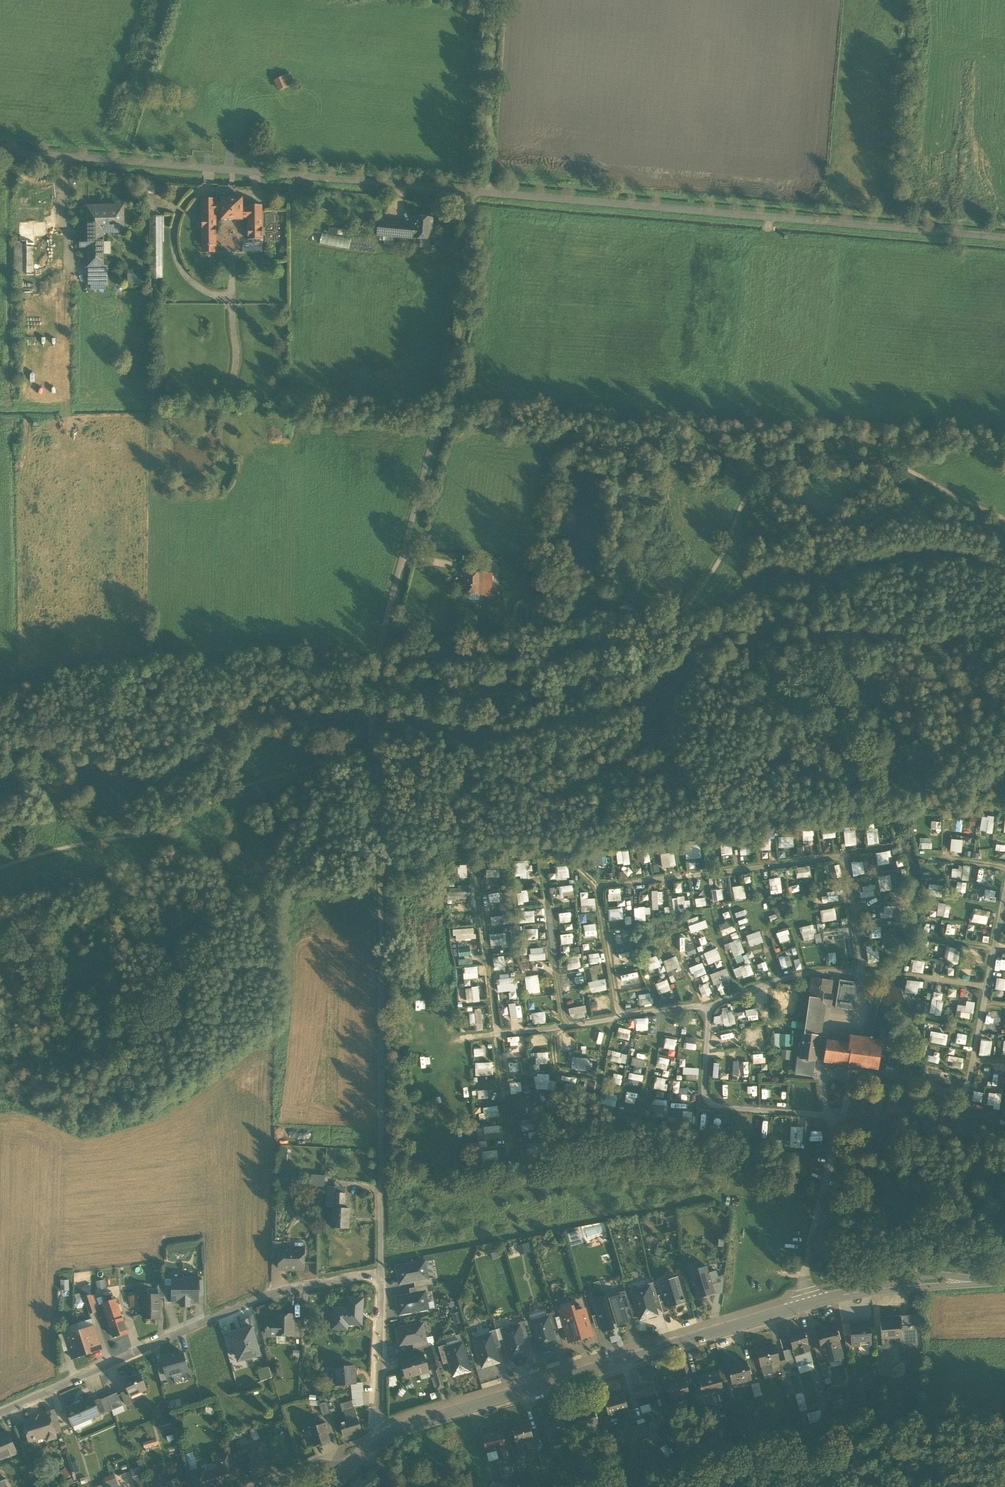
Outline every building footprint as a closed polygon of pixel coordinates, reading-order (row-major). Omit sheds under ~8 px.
[(291,72),(275,79),(279,90),(295,83),(291,72)] [(201,210),(216,210),(216,202),(216,198),(201,199),(201,210)] [(221,198),(221,202),(221,213),(221,220),(243,220),(243,219),(243,218),(242,208),(243,198),(221,198)] [(216,213),(221,213),(221,202),(216,202),(216,210),(201,210),(202,229),(202,246),(216,246),(216,213)] [(247,219),(254,219),(262,219),(262,205),(247,205),(247,208),(242,208),(243,218),(247,219)] [(88,267),(103,267),(103,266),(103,255),(103,242),(103,233),(105,233),(105,226),(112,226),(114,226),(114,233),(123,232),(123,209),(105,209),(105,207),(87,207),(88,240),(80,240),(80,247),(88,247),(88,267)] [(28,221),(28,208),(20,208),(21,221),(28,221)] [(163,279),(163,216),(149,216),(149,279),(163,279)] [(415,217),(414,226),(413,238),(419,239),(430,240),(432,219),(415,217)] [(260,240),(262,240),(262,219),(254,219),(254,228),(248,228),(248,240),(252,240),(260,240)] [(34,235),(45,235),(45,222),(43,222),(43,223),(34,223),(34,235)] [(15,275),(34,275),(34,235),(34,223),(15,223),(15,275)] [(385,236),(391,236),(392,224),(381,223),(380,235),(385,236)] [(394,237),(413,238),(414,226),(392,224),(391,236),(394,237)] [(359,233),(343,230),(342,236),(358,239),(359,233)] [(429,249),(430,240),(419,239),(419,248),(429,249)] [(242,253),(263,253),(262,243),(260,243),(260,240),(252,240),(252,243),(242,243),(242,252),(242,253)] [(111,242),(103,242),(103,255),(111,255),(111,242)] [(88,267),(88,285),(90,285),(105,285),(108,285),(108,266),(103,266),(103,267),(88,267)] [(142,274),(127,274),(127,284),(142,284),(142,274)] [(459,593),(480,594),(482,573),(464,572),(464,583),(459,582),(459,593)] [(480,594),(490,595),(491,574),(482,573),(480,594)] [(983,819),(982,828),(991,830),(993,820),(983,819)] [(941,830),(941,821),(930,821),(930,830),(941,830)] [(820,830),(823,840),(835,836),(832,826),(820,830)] [(868,844),(879,843),(877,826),(866,827),(868,844)] [(845,846),(857,845),(854,829),(843,831),(845,846)] [(802,845),(814,844),(813,833),(801,834),(802,845)] [(778,847),(794,847),(793,836),(778,837),(778,847)] [(918,848),(931,848),(931,837),(919,837),(918,848)] [(950,851),(962,852),(963,840),(951,838),(950,851)] [(1004,850),(1004,842),(1004,840),(996,839),(995,849),(1004,850)] [(732,854),(731,841),(720,842),(721,855),(732,854)] [(740,846),(741,855),(751,853),(750,845),(740,846)] [(701,858),(700,846),(684,846),(685,859),(701,858)] [(616,851),(618,865),(630,863),(628,849),(616,851)] [(649,850),(636,851),(637,862),(650,862),(649,850)] [(875,853),(877,865),(887,863),(886,857),(890,856),(889,850),(875,853)] [(675,852),(660,853),(661,867),(675,866),(675,852)] [(526,871),(530,871),(529,860),(515,861),(516,877),(526,877),(526,871)] [(852,862),(852,875),(863,875),(863,862),(852,862)] [(623,863),(619,868),(628,876),(632,871),(623,863)] [(828,865),(829,874),(841,873),(840,863),(828,865)] [(459,877),(466,876),(466,865),(458,865),(459,877)] [(555,873),(549,873),(550,879),(569,878),(568,865),(555,866),(555,873)] [(959,865),(958,869),(951,868),(950,877),(968,880),(970,866),(959,865)] [(796,878),(811,877),(810,866),(795,867),(796,878)] [(978,870),(976,881),(986,883),(988,872),(978,870)] [(878,876),(880,891),(892,889),(890,874),(878,876)] [(770,894),(783,892),(780,877),(768,879),(770,894)] [(561,899),(574,897),(572,884),(558,887),(561,899)] [(928,896),(941,896),(941,884),(927,884),(928,896)] [(743,885),(732,887),(735,900),(746,898),(743,885)] [(874,885),(860,886),(862,898),(875,896),(874,885)] [(471,896),(470,887),(460,888),(460,896),(471,896)] [(520,901),(528,901),(526,888),(519,889),(520,901)] [(620,888),(607,889),(608,901),(621,901),(620,888)] [(713,901),(723,899),(721,888),(711,890),(713,901)] [(816,889),(817,901),(832,900),(831,888),(816,889)] [(994,902),(996,891),(985,889),(983,899),(994,902)] [(662,909),(661,891),(652,891),(652,909),(662,909)] [(488,893),(489,903),(500,902),(498,892),(488,893)] [(581,892),(581,911),(595,911),(595,899),(590,899),(590,892),(581,892)] [(685,896),(673,897),(674,910),(686,910),(685,896)] [(696,906),(706,905),(705,897),(695,898),(696,906)] [(949,915),(949,904),(934,904),(934,914),(949,915)] [(899,917),(899,905),(881,906),(882,918),(899,917)] [(646,907),(633,908),(634,920),(646,920),(646,907)] [(822,922),(836,919),(834,907),(819,910),(822,922)] [(608,920),(623,919),(622,908),(608,909),(608,920)] [(987,924),(989,911),(973,908),(971,922),(987,924)] [(525,921),(534,921),(533,911),(524,911),(525,921)] [(569,912),(558,913),(559,923),(570,922),(569,912)] [(509,922),(508,914),(490,917),(491,925),(509,922)] [(587,914),(580,915),(581,925),(588,924),(587,914)] [(731,919),(720,923),(724,934),(735,930),(731,919)] [(707,920),(696,923),(699,935),(710,932),(707,920)] [(800,926),(802,940),(816,938),(816,943),(821,942),(819,924),(800,926)] [(453,928),(453,940),(475,939),(474,928),(453,928)] [(525,939),(537,939),(538,929),(526,928),(525,939)] [(585,939),(599,938),(598,928),(584,930),(585,939)] [(776,933),(778,943),(790,940),(788,930),(776,933)] [(758,932),(746,935),(749,946),(761,943),(758,932)] [(489,933),(490,945),(507,945),(506,933),(489,933)] [(560,934),(560,944),(572,943),(572,933),(560,934)] [(751,951),(745,953),(740,939),(729,942),(737,963),(753,956),(751,951)] [(685,946),(688,955),(696,953),(693,943),(685,946)] [(880,960),(878,950),(873,951),(872,945),(865,946),(868,963),(880,960)] [(472,947),(458,948),(458,957),(456,957),(456,965),(473,964),(472,947)] [(545,960),(544,947),(530,948),(531,961),(545,960)] [(717,948),(703,953),(707,964),(721,958),(717,948)] [(950,948),(947,958),(956,960),(958,949),(950,948)] [(599,953),(587,954),(589,964),(601,963),(599,953)] [(680,966),(675,955),(663,961),(667,971),(680,966)] [(779,957),(782,969),(793,966),(790,955),(779,957)] [(493,969),(505,968),(505,956),(492,956),(493,969)] [(568,970),(581,967),(578,956),(565,959),(568,970)] [(907,971),(923,972),(924,961),(908,960),(907,971)] [(760,971),(768,969),(766,961),(758,964),(760,971)] [(689,967),(693,978),(706,974),(702,963),(689,967)] [(750,963),(733,968),(736,977),(742,975),(743,977),(754,974),(750,963)] [(464,979),(478,978),(477,966),(463,967),(464,979)] [(726,967),(710,974),(714,985),(731,978),(726,967)] [(963,968),(961,978),(971,980),(973,970),(963,968)] [(670,982),(675,981),(673,972),(678,971),(678,969),(668,972),(670,982)] [(618,988),(641,984),(640,975),(628,977),(628,972),(615,975),(618,988)] [(508,974),(500,974),(500,980),(496,980),(497,991),(508,991),(508,998),(516,998),(515,977),(508,978),(508,974)] [(597,974),(591,974),(594,992),(607,990),(606,978),(598,979),(597,974)] [(526,976),(526,993),(540,992),(539,976),(526,976)] [(812,978),(809,997),(823,999),(824,994),(830,994),(830,993),(832,980),(812,978)] [(995,990),(1004,990),(1004,978),(996,978),(995,990)] [(655,983),(659,994),(671,990),(667,979),(655,983)] [(837,996),(835,1007),(853,1010),(857,983),(839,980),(838,991),(841,991),(840,997),(837,996)] [(917,987),(923,987),(923,981),(906,980),(905,993),(917,993),(917,987)] [(700,996),(711,992),(707,981),(696,985),(700,996)] [(479,987),(466,987),(466,1002),(479,1001),(479,987)] [(949,988),(948,996),(956,997),(956,989),(949,988)] [(940,1015),(944,993),(933,991),(929,1013),(940,1015)] [(639,1006),(652,1004),(651,993),(637,995),(639,1006)] [(833,994),(830,993),(830,994),(824,994),(823,999),(822,1005),(831,1007),(833,994)] [(822,1005),(823,999),(809,997),(802,1042),(801,1042),(801,1044),(802,1044),(800,1058),(800,1059),(805,1060),(812,1061),(813,1061),(814,1061),(822,1005)] [(961,1011),(961,1018),(973,1018),(973,1001),(966,1001),(966,1005),(957,1004),(957,1010),(961,1011)] [(506,1005),(509,1016),(515,1014),(513,1004),(506,1005)] [(572,1019),(587,1016),(585,1005),(569,1008),(572,1019)] [(869,1026),(874,1026),(877,1007),(872,1006),(869,1026)] [(744,1017),(745,1022),(759,1018),(757,1007),(746,1010),(747,1016),(744,1017)] [(473,1029),(483,1029),(482,1008),(472,1009),(473,1029)] [(989,1009),(989,1022),(1002,1022),(1002,1010),(989,1009)] [(723,1011),(724,1026),(735,1025),(734,1010),(723,1011)] [(545,1012),(531,1012),(531,1024),(546,1023),(545,1012)] [(648,1026),(648,1017),(638,1017),(638,1027),(648,1026)] [(867,1025),(866,1038),(873,1038),(874,1026),(869,1026),(867,1025)] [(629,1038),(630,1028),(616,1028),(616,1038),(629,1038)] [(743,1030),(745,1041),(757,1039),(755,1028),(743,1030)] [(944,1045),(947,1034),(931,1031),(928,1042),(944,1045)] [(792,1046),(792,1033),(774,1033),(774,1046),(792,1046)] [(549,1034),(533,1034),(533,1045),(550,1044),(549,1034)] [(843,1043),(851,1044),(852,1036),(844,1035),(843,1043)] [(505,1037),(505,1043),(510,1043),(510,1048),(522,1047),(521,1036),(505,1037)] [(852,1036),(851,1044),(843,1043),(826,1041),(823,1062),(848,1065),(869,1068),(875,1069),(877,1069),(881,1040),(873,1038),(866,1038),(852,1036)] [(664,1037),(663,1048),(675,1049),(676,1039),(664,1037)] [(685,1037),(684,1048),(696,1050),(697,1038),(685,1037)] [(955,1039),(955,1047),(964,1047),(964,1039),(955,1039)] [(979,1055),(991,1056),(992,1040),(979,1039),(979,1055)] [(629,1048),(635,1049),(636,1044),(624,1041),(622,1050),(628,1051),(629,1048)] [(474,1048),(474,1055),(484,1055),(484,1047),(474,1048)] [(782,1050),(781,1059),(790,1059),(790,1050),(782,1050)] [(547,1051),(535,1052),(536,1064),(548,1063),(547,1051)] [(613,1051),(611,1061),(625,1064),(627,1054),(613,1051)] [(631,1063),(644,1068),(649,1057),(636,1052),(631,1063)] [(752,1054),(753,1063),(764,1063),(764,1053),(752,1054)] [(962,1068),(964,1059),(948,1055),(946,1065),(962,1068)] [(658,1056),(655,1067),(666,1070),(669,1059),(658,1056)] [(571,1057),(571,1069),(591,1070),(592,1057),(571,1057)] [(814,1061),(813,1061),(811,1075),(796,1073),(798,1059),(800,1059),(800,1058),(797,1057),(794,1075),(813,1077),(815,1061),(814,1061)] [(796,1073),(811,1075),(813,1061),(812,1061),(805,1060),(800,1059),(798,1059),(796,1073)] [(505,1061),(506,1072),(516,1071),(515,1060),(505,1061)] [(493,1074),(493,1061),(475,1062),(475,1075),(493,1074)] [(712,1062),(712,1078),(719,1078),(720,1063),(712,1062)] [(683,1067),(683,1079),(699,1080),(699,1067),(683,1067)] [(629,1072),(628,1078),(642,1082),(643,1076),(629,1072)] [(534,1089),(555,1089),(556,1080),(549,1080),(549,1074),(535,1074),(534,1089)] [(665,1090),(667,1078),(655,1076),(653,1087),(665,1090)] [(1004,1086),(1004,1076),(992,1076),(992,1085),(1004,1086)] [(679,1087),(680,1081),(673,1081),(672,1092),(676,1093),(675,1099),(687,1100),(688,1088),(679,1087)] [(523,1082),(514,1083),(515,1093),(524,1092),(523,1082)] [(635,1104),(637,1093),(627,1090),(624,1101),(635,1104)] [(607,1092),(604,1103),(614,1106),(617,1094),(607,1092)] [(988,1093),(987,1104),(995,1105),(996,1093),(988,1093)] [(654,1116),(666,1116),(666,1099),(654,1099),(654,1116)] [(484,1113),(480,1114),(480,1119),(500,1117),(499,1106),(484,1107),(484,1113)] [(683,1111),(682,1120),(691,1121),(692,1112),(683,1111)] [(745,1125),(746,1116),(735,1116),(735,1125),(745,1125)] [(521,1132),(536,1129),(534,1118),(519,1121),(521,1132)] [(787,1147),(802,1147),(803,1126),(791,1126),(790,1142),(787,1141),(787,1147)] [(529,1153),(543,1151),(541,1141),(527,1144),(529,1153)] [(282,1188),(292,1187),(291,1177),(281,1178),(282,1188)] [(311,1185),(324,1186),(325,1177),(311,1177),(311,1185)] [(326,1207),(333,1207),(334,1193),(335,1193),(335,1187),(327,1186),(326,1207)] [(345,1193),(335,1193),(334,1193),(333,1207),(333,1208),(344,1208),(345,1193)] [(332,1228),(348,1229),(349,1209),(344,1208),(333,1208),(332,1228)] [(572,1245),(584,1241),(580,1229),(568,1233),(572,1245)] [(279,1260),(280,1260),(280,1249),(281,1249),(281,1242),(272,1242),(272,1260),(279,1260)] [(287,1269),(303,1270),(303,1251),(292,1250),(292,1249),(281,1249),(280,1249),(280,1260),(279,1260),(279,1269),(283,1269),(283,1268),(287,1268),(287,1269)] [(396,1267),(399,1284),(414,1282),(428,1279),(425,1261),(396,1267)] [(706,1266),(688,1272),(696,1299),(715,1294),(708,1273),(706,1266)] [(717,1270),(708,1273),(715,1294),(715,1295),(722,1293),(724,1275),(719,1277),(717,1270)] [(663,1294),(668,1308),(685,1303),(677,1277),(660,1282),(663,1294)] [(181,1306),(189,1306),(189,1302),(198,1302),(198,1278),(172,1278),(172,1286),(172,1302),(181,1302),(181,1306)] [(414,1282),(415,1288),(427,1285),(432,1284),(431,1278),(428,1279),(414,1282)] [(105,1279),(96,1281),(97,1290),(106,1288),(105,1279)] [(69,1280),(60,1280),(61,1291),(69,1291),(69,1280)] [(593,1283),(596,1291),(602,1289),(599,1281),(593,1283)] [(649,1287),(653,1301),(659,1299),(658,1296),(653,1282),(647,1284),(648,1287),(649,1287)] [(428,1292),(427,1285),(415,1288),(409,1289),(410,1295),(425,1292),(428,1292)] [(84,1297),(90,1295),(90,1286),(81,1288),(84,1297)] [(631,1292),(640,1320),(657,1315),(653,1301),(649,1287),(648,1287),(631,1292)] [(620,1296),(624,1310),(630,1308),(625,1291),(618,1293),(619,1296),(620,1296)] [(396,1297),(399,1315),(428,1309),(425,1292),(410,1295),(396,1297)] [(91,1296),(94,1307),(100,1305),(96,1294),(91,1296)] [(101,1297),(103,1304),(114,1301),(111,1294),(101,1297)] [(668,1308),(663,1294),(658,1296),(659,1299),(663,1313),(669,1311),(668,1308)] [(84,1297),(89,1314),(96,1312),(94,1307),(91,1296),(90,1295),(84,1297)] [(129,1297),(130,1304),(138,1302),(136,1295),(135,1296),(130,1297),(129,1297)] [(144,1318),(158,1318),(158,1298),(158,1296),(156,1296),(147,1296),(144,1296),(144,1318)] [(601,1326),(603,1331),(613,1328),(613,1325),(616,1324),(617,1325),(628,1322),(624,1310),(620,1296),(619,1296),(609,1299),(605,1300),(604,1297),(593,1300),(598,1315),(601,1326)] [(332,1329),(346,1329),(346,1323),(361,1324),(362,1299),(348,1298),(348,1301),(345,1301),(345,1307),(347,1307),(347,1310),(333,1309),(332,1329)] [(101,1305),(107,1323),(121,1318),(119,1311),(117,1305),(116,1300),(114,1301),(103,1304),(101,1305)] [(565,1327),(570,1341),(591,1335),(584,1310),(574,1313),(572,1308),(561,1311),(562,1315),(565,1327)] [(548,1317),(552,1331),(558,1330),(558,1329),(554,1318),(553,1312),(546,1314),(547,1317),(548,1317)] [(275,1320),(275,1322),(275,1328),(274,1328),(274,1332),(275,1332),(275,1335),(285,1336),(285,1333),(292,1333),(292,1336),(293,1336),(293,1320),(294,1315),(277,1314),(277,1320),(275,1320)] [(554,1318),(558,1329),(565,1327),(562,1315),(554,1318)] [(592,1316),(595,1328),(601,1326),(598,1315),(592,1316)] [(888,1346),(889,1346),(917,1344),(915,1315),(893,1317),(880,1318),(882,1339),(885,1338),(886,1342),(888,1342),(888,1346)] [(235,1351),(237,1356),(243,1354),(245,1359),(259,1355),(252,1327),(251,1327),(249,1317),(239,1322),(241,1327),(241,1330),(237,1331),(230,1333),(235,1351)] [(531,1322),(539,1350),(556,1345),(552,1331),(548,1317),(547,1317),(531,1322)] [(122,1318),(121,1318),(107,1323),(112,1338),(127,1333),(122,1318)] [(79,1331),(94,1326),(91,1319),(77,1324),(79,1331)] [(292,1338),(301,1338),(301,1320),(293,1320),(293,1336),(292,1336),(292,1338)] [(519,1326),(524,1340),(529,1338),(524,1321),(518,1323),(519,1326)] [(267,1335),(275,1335),(275,1332),(274,1332),(274,1328),(275,1328),(275,1322),(267,1322),(267,1327),(267,1330),(267,1335)] [(851,1336),(852,1346),(860,1345),(860,1343),(871,1342),(869,1323),(851,1324),(850,1324),(851,1336)] [(79,1331),(77,1324),(69,1326),(71,1333),(79,1331)] [(396,1329),(399,1346),(412,1343),(426,1341),(422,1324),(396,1329)] [(842,1324),(845,1336),(851,1336),(850,1324),(851,1324),(842,1324)] [(101,1349),(94,1326),(79,1331),(87,1354),(101,1349)] [(505,1339),(511,1359),(528,1354),(524,1340),(519,1326),(502,1331),(505,1339)] [(821,1348),(822,1347),(839,1343),(840,1343),(835,1326),(827,1328),(828,1330),(817,1332),(821,1348)] [(502,1328),(496,1330),(499,1341),(505,1339),(502,1331),(502,1328)] [(781,1343),(781,1342),(784,1341),(787,1341),(783,1329),(778,1331),(781,1343)] [(501,1347),(499,1341),(496,1330),(495,1330),(489,1332),(490,1334),(491,1334),(495,1349),(501,1347)] [(87,1354),(79,1331),(71,1333),(65,1335),(66,1340),(70,1350),(72,1359),(87,1354)] [(792,1350),(798,1366),(812,1362),(813,1361),(810,1352),(808,1345),(804,1331),(788,1336),(792,1348),(793,1350),(792,1350)] [(230,1333),(223,1336),(227,1353),(235,1351),(230,1333)] [(473,1339),(482,1367),(499,1362),(495,1349),(491,1334),(490,1334),(473,1339)] [(70,1350),(66,1340),(61,1342),(64,1352),(70,1350)] [(412,1343),(414,1351),(428,1346),(427,1341),(426,1341),(412,1343)] [(449,1362),(453,1376),(470,1371),(462,1343),(445,1348),(449,1362)] [(840,1346),(839,1343),(822,1347),(823,1354),(830,1352),(832,1360),(832,1359),(842,1357),(840,1349),(841,1349),(840,1346)] [(438,1347),(443,1364),(449,1362),(445,1348),(444,1345),(438,1347)] [(756,1350),(761,1367),(761,1366),(771,1364),(780,1362),(775,1345),(765,1348),(765,1346),(759,1348),(759,1349),(756,1350)] [(842,1357),(842,1360),(849,1359),(846,1345),(840,1346),(841,1349),(840,1349),(842,1357)] [(877,1347),(880,1377),(892,1376),(889,1346),(888,1346),(882,1346),(877,1347)] [(782,1370),(784,1376),(789,1375),(788,1369),(798,1366),(792,1350),(793,1350),(792,1348),(783,1351),(786,1360),(780,1362),(782,1370)] [(187,1371),(187,1369),(185,1364),(182,1352),(161,1358),(162,1362),(166,1373),(167,1377),(172,1375),(173,1377),(181,1374),(181,1373),(187,1371)] [(399,1360),(405,1378),(406,1378),(405,1377),(428,1371),(428,1372),(429,1372),(423,1353),(423,1354),(401,1361),(400,1359),(399,1360)] [(156,1363),(159,1375),(166,1373),(162,1362),(156,1363)] [(728,1367),(732,1384),(750,1379),(751,1379),(749,1371),(747,1362),(728,1367)] [(780,1362),(771,1364),(773,1372),(782,1370),(780,1362)] [(812,1362),(798,1366),(800,1374),(814,1369),(812,1362)] [(820,1364),(823,1375),(830,1373),(827,1362),(820,1364)] [(680,1366),(683,1377),(690,1375),(687,1364),(680,1366)] [(763,1375),(773,1372),(771,1364),(761,1366),(763,1375)] [(340,1385),(343,1388),(347,1387),(350,1385),(350,1383),(351,1383),(355,1383),(353,1367),(335,1369),(335,1371),(330,1372),(331,1382),(336,1382),(336,1385),(340,1384),(340,1385)] [(750,1379),(751,1384),(758,1382),(755,1369),(749,1371),(751,1379),(750,1379)] [(698,1377),(702,1392),(721,1387),(717,1372),(698,1377)] [(129,1396),(130,1395),(140,1391),(146,1388),(140,1373),(122,1381),(126,1390),(129,1396)] [(435,1377),(438,1388),(443,1387),(440,1374),(435,1377)] [(789,1375),(784,1376),(783,1377),(788,1395),(794,1393),(789,1375)] [(666,1384),(671,1402),(689,1397),(684,1379),(666,1384)] [(351,1383),(352,1393),(362,1393),(363,1392),(362,1382),(355,1383),(351,1383)] [(762,1395),(758,1382),(751,1384),(754,1397),(762,1395)] [(651,1402),(653,1408),(658,1406),(653,1387),(636,1391),(640,1404),(651,1402)] [(120,1393),(125,1404),(132,1401),(130,1395),(129,1396),(126,1390),(120,1393)] [(142,1397),(140,1391),(130,1395),(132,1401),(142,1397)] [(803,1392),(795,1395),(800,1412),(807,1410),(803,1392)] [(117,1393),(107,1397),(112,1410),(122,1405),(117,1393)] [(363,1405),(362,1393),(352,1393),(353,1406),(363,1405)] [(620,1413),(623,1425),(631,1423),(628,1410),(623,1393),(617,1395),(618,1396),(604,1400),(608,1416),(620,1413)] [(841,1405),(854,1405),(854,1393),(841,1394),(841,1405)] [(696,1398),(700,1410),(707,1408),(704,1396),(696,1398)] [(107,1397),(100,1400),(106,1412),(112,1410),(107,1397)] [(66,1409),(73,1425),(90,1418),(91,1419),(99,1415),(93,1401),(92,1398),(76,1405),(75,1405),(66,1409)] [(99,1415),(106,1412),(100,1400),(100,1398),(93,1401),(99,1415)] [(320,1403),(323,1415),(330,1413),(327,1401),(320,1403)] [(557,1403),(560,1415),(565,1414),(567,1413),(564,1401),(557,1403)] [(653,1410),(653,1408),(651,1402),(640,1404),(642,1413),(653,1410)] [(338,1423),(342,1437),(361,1431),(359,1425),(354,1408),(346,1410),(349,1420),(338,1423)] [(49,1415),(54,1434),(61,1432),(55,1411),(55,1410),(54,1411),(54,1409),(46,1412),(48,1415),(49,1415)] [(637,1421),(636,1421),(633,1409),(628,1410),(631,1423),(637,1421)] [(575,1415),(579,1430),(597,1425),(593,1410),(575,1415)] [(807,1414),(810,1424),(823,1420),(820,1410),(807,1414)] [(28,1436),(29,1442),(46,1436),(47,1440),(56,1438),(54,1434),(49,1415),(48,1415),(23,1423),(26,1430),(25,1430),(23,1432),(24,1436),(27,1437),(28,1436)] [(544,1424),(550,1446),(553,1446),(551,1441),(560,1438),(561,1443),(569,1441),(563,1418),(552,1421),(551,1417),(543,1419),(544,1424)] [(308,1429),(313,1446),(329,1441),(326,1430),(328,1429),(326,1423),(316,1426),(314,1418),(303,1421),(306,1429),(308,1429)] [(512,1428),(519,1455),(528,1452),(525,1442),(533,1440),(528,1423),(512,1428)] [(648,1436),(645,1423),(637,1425),(641,1438),(648,1436)] [(606,1432),(610,1444),(622,1441),(619,1428),(606,1432)] [(499,1459),(499,1460),(508,1458),(501,1431),(482,1436),(484,1443),(483,1444),(484,1446),(486,1452),(497,1449),(499,1459)] [(2,1459),(1,1456),(6,1454),(7,1456),(17,1452),(8,1432),(0,1436),(0,1460),(2,1459)] [(145,1447),(159,1443),(157,1438),(143,1442),(145,1447)] [(236,1445),(241,1456),(247,1454),(256,1450),(251,1439),(236,1445)] [(668,1443),(661,1447),(665,1455),(672,1452),(668,1443)] [(427,1471),(425,1462),(421,1448),(406,1452),(412,1475),(427,1471)] [(246,1465),(252,1479),(268,1472),(258,1449),(256,1450),(247,1454),(251,1463),(246,1465)] [(497,1449),(486,1452),(489,1462),(496,1460),(499,1459),(497,1449)] [(190,1467),(195,1465),(191,1452),(186,1454),(190,1467)] [(204,1473),(203,1473),(208,1486),(211,1486),(237,1479),(233,1467),(230,1456),(228,1452),(219,1455),(222,1467),(204,1473)] [(519,1455),(521,1461),(530,1458),(528,1452),(519,1455)] [(230,1456),(233,1467),(239,1465),(236,1454),(230,1456)] [(539,1456),(542,1467),(549,1465),(546,1454),(539,1456)] [(510,1465),(508,1458),(499,1460),(499,1459),(496,1460),(498,1468),(499,1468),(510,1465)] [(425,1462),(427,1471),(428,1474),(436,1472),(432,1460),(425,1462)] [(233,1467),(237,1479),(243,1477),(239,1465),(233,1467)] [(512,1475),(510,1465),(499,1468),(501,1477),(512,1475)] [(203,1473),(204,1473),(203,1470),(191,1474),(193,1478),(194,1483),(195,1486),(208,1486),(203,1473)] [(381,1486),(382,1485),(372,1470),(362,1478),(363,1480),(353,1486),(354,1486),(381,1486)] [(396,1479),(394,1470),(387,1472),(390,1486),(398,1484),(396,1479)] [(148,1486),(152,1486),(161,1483),(158,1476),(146,1481),(148,1486)] [(189,1486),(195,1486),(194,1483),(193,1478),(187,1480),(189,1486)]
